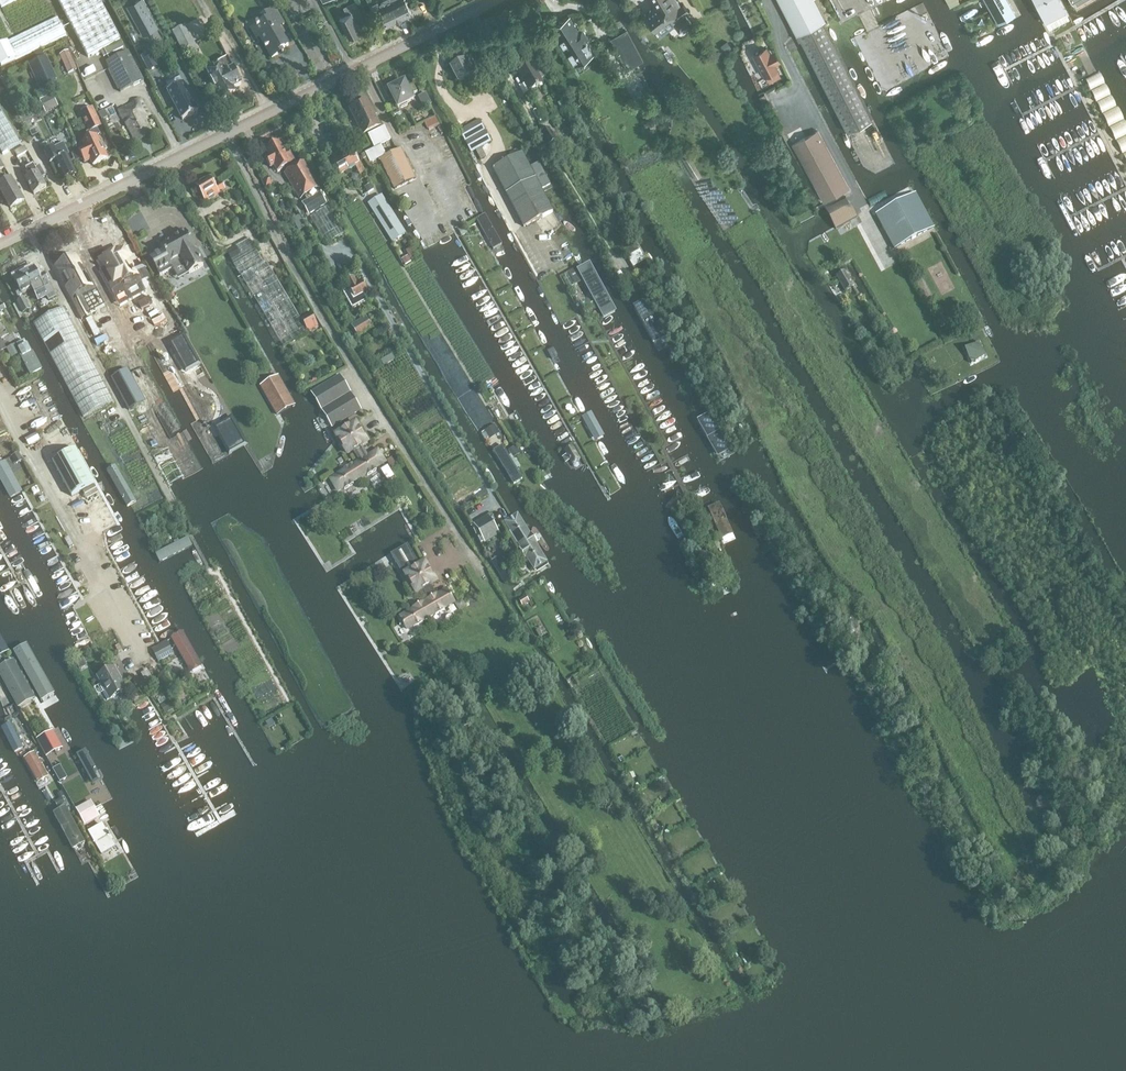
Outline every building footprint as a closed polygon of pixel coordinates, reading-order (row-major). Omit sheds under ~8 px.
[(120,40),(99,0),(60,0),(59,1),(88,57),(120,40)] [(144,0),(136,0),(127,5),(143,35),(158,26),(144,0)] [(347,14),(339,17),(349,36),(361,31),(354,17),(361,13),(355,0),(343,6),(347,14)] [(400,19),(390,0),(382,0),(381,0),(382,2),(379,3),(378,1),(370,5),(373,12),(379,9),(388,25),(400,19)] [(400,19),(412,13),(405,0),(390,0),(400,19)] [(654,6),(644,13),(655,29),(682,9),(677,1),(673,3),(671,0),(651,0),(654,6)] [(795,33),(823,19),(813,0),(778,0),(795,33)] [(998,24),(1015,14),(1008,0),(985,0),(998,24)] [(1045,20),(1066,9),(1061,0),(1035,0),(1045,20)] [(289,46),(279,28),(285,25),(275,9),(259,18),(262,22),(250,29),(257,39),(260,38),(272,59),(278,56),(277,53),(282,50),(283,53),(284,52),(282,50),(289,46)] [(551,26),(576,65),(594,54),(585,39),(588,37),(582,28),(578,29),(569,15),(551,26)] [(8,41),(16,59),(41,46),(42,47),(66,35),(57,17),(8,41)] [(872,120),(822,22),(795,35),(798,41),(800,40),(847,132),(872,120)] [(198,50),(185,25),(173,32),(186,57),(198,50)] [(841,38),(835,26),(828,29),(834,41),(841,38)] [(627,30),(623,32),(610,38),(627,70),(644,61),(627,30)] [(1,65),(16,59),(8,41),(0,45),(0,64),(1,65)] [(727,41),(720,46),(725,52),(731,47),(727,41)] [(754,54),(769,82),(781,76),(774,63),(776,62),(771,53),(769,54),(766,48),(754,54)] [(800,48),(791,53),(805,80),(814,75),(800,48)] [(601,50),(596,53),(600,60),(605,57),(601,50)] [(68,73),(77,70),(69,51),(60,55),(68,73)] [(120,92),(144,81),(129,51),(106,62),(120,92)] [(149,52),(141,56),(149,71),(157,67),(149,52)] [(518,73),(525,85),(520,88),(524,95),(529,92),(529,93),(544,84),(542,80),(544,79),(531,56),(522,61),(526,68),(518,73)] [(37,61),(30,64),(40,86),(48,82),(55,79),(45,57),(37,61)] [(214,68),(207,71),(221,100),(236,92),(234,88),(242,84),(234,69),(238,67),(235,61),(231,63),(228,58),(212,65),(214,68)] [(451,67),(459,83),(470,77),(474,83),(481,78),(479,75),(471,60),(466,63),(464,60),(451,67)] [(405,82),(389,89),(398,108),(414,100),(411,95),(417,92),(413,84),(407,87),(405,82)] [(182,120),(198,112),(183,83),(167,91),(182,120)] [(424,109),(431,105),(426,93),(418,97),(424,109)] [(765,93),(759,96),(763,103),(769,100),(765,93)] [(45,99),(47,103),(51,112),(57,110),(51,96),(45,99)] [(139,99),(119,110),(137,145),(154,136),(145,118),(150,116),(139,99)] [(355,118),(357,118),(365,134),(379,127),(366,101),(350,108),(355,118)] [(0,108),(0,149),(3,154),(21,143),(0,108)] [(94,166),(108,159),(104,151),(106,150),(103,144),(101,145),(97,137),(100,135),(97,128),(101,127),(93,109),(82,114),(90,131),(86,133),(90,139),(83,143),(85,148),(79,151),(84,161),(90,158),(94,166)] [(105,110),(98,114),(101,120),(108,117),(105,110)] [(428,129),(439,123),(435,117),(424,122),(428,129)] [(480,120),(460,131),(471,152),(491,141),(480,120)] [(391,140),(385,127),(368,135),(374,148),(391,140)] [(549,127),(541,132),(549,146),(557,141),(549,127)] [(824,202),(837,195),(847,189),(849,188),(817,130),(792,144),(824,202)] [(118,136),(112,139),(115,147),(122,144),(118,136)] [(287,172),(284,173),(301,200),(320,189),(304,162),(297,166),(290,153),(286,155),(279,142),(265,149),(270,156),(266,159),(271,169),(274,167),(277,173),(285,168),(287,172)] [(77,174),(70,160),(68,155),(69,155),(64,143),(50,149),(47,143),(40,146),(49,164),(55,161),(64,180),(77,174)] [(370,163),(386,155),(381,145),(365,153),(370,163)] [(25,146),(14,152),(17,158),(28,152),(25,146)] [(380,159),(395,189),(416,178),(401,148),(380,159)] [(357,159),(353,153),(334,164),(340,176),(355,167),(360,175),(365,172),(357,159)] [(553,213),(522,153),(493,168),(524,227),(553,213)] [(689,153),(681,157),(695,179),(702,175),(689,153)] [(540,161),(531,166),(542,187),(551,183),(540,161)] [(30,176),(25,179),(34,195),(47,188),(42,179),(46,176),(40,166),(35,168),(33,164),(26,169),(30,176)] [(0,183),(0,190),(10,209),(25,200),(11,176),(0,183)] [(265,188),(272,185),(268,176),(261,180),(265,188)] [(215,188),(209,177),(195,185),(206,202),(219,194),(225,190),(221,184),(215,188)] [(362,195),(375,187),(371,181),(358,189),(362,195)] [(320,208),(321,208),(327,204),(320,192),(317,194),(306,201),(302,203),(309,215),(310,214),(315,211),(320,208)] [(916,193),(915,194),(875,215),(894,249),(934,227),(916,193)] [(825,205),(836,228),(858,216),(847,194),(825,205)] [(404,235),(381,196),(369,204),(393,242),(404,235)] [(485,215),(477,219),(493,249),(501,245),(485,215)] [(195,249),(186,231),(173,238),(173,240),(161,246),(163,251),(150,258),(160,276),(183,263),(189,274),(203,266),(200,261),(201,260),(200,258),(199,259),(194,249),(195,249)] [(319,327),(310,312),(300,319),(266,262),(263,263),(247,235),(236,242),(238,245),(227,251),(241,276),(283,347),(319,327)] [(637,273),(644,269),(647,275),(652,272),(648,267),(635,244),(624,251),(637,273)] [(127,246),(109,256),(115,265),(109,268),(120,287),(129,282),(133,288),(149,279),(141,263),(140,264),(137,258),(138,257),(133,248),(129,251),(127,246)] [(411,248),(406,251),(410,258),(416,255),(411,248)] [(590,265),(578,271),(591,296),(603,317),(615,311),(590,265)] [(39,299),(52,293),(43,276),(39,278),(34,268),(24,273),(32,290),(34,289),(39,299)] [(845,292),(854,287),(845,271),(836,276),(845,292)] [(32,290),(24,273),(14,278),(19,290),(15,292),(18,297),(32,290)] [(83,275),(66,284),(72,295),(76,293),(81,302),(74,305),(81,318),(84,316),(85,319),(83,320),(91,334),(100,329),(93,316),(106,308),(94,287),(91,288),(83,275)] [(346,281),(350,288),(355,298),(364,293),(367,291),(362,281),(358,284),(354,277),(346,281)] [(24,298),(17,302),(23,314),(30,310),(24,298)] [(635,308),(658,350),(669,344),(647,302),(635,308)] [(32,324),(79,408),(84,418),(114,401),(63,308),(32,324)] [(356,333),(370,325),(365,318),(352,326),(356,333)] [(183,335),(170,343),(177,356),(180,355),(183,361),(181,362),(186,371),(199,364),(183,335)] [(21,356),(31,374),(41,368),(32,351),(31,352),(24,341),(17,344),(23,356),(21,356)] [(971,363),(986,357),(979,342),(964,349),(971,363)] [(15,344),(6,349),(11,358),(19,354),(20,354),(16,345),(15,344)] [(923,361),(915,365),(920,374),(928,369),(923,361)] [(113,378),(112,379),(113,380),(112,380),(128,409),(129,410),(130,410),(129,409),(143,401),(127,372),(113,380),(113,378)] [(311,393),(332,427),(361,410),(340,375),(311,393)] [(295,405),(278,376),(261,386),(277,415),(295,405)] [(698,421),(716,454),(728,447),(709,415),(698,421)] [(231,418),(215,427),(230,454),(246,445),(231,418)] [(367,442),(355,423),(336,435),(348,454),(353,451),(359,461),(368,456),(367,454),(365,456),(362,450),(364,449),(362,445),(367,442)] [(487,428),(491,437),(500,433),(496,424),(487,428)] [(29,445),(39,440),(36,434),(26,440),(29,445)] [(302,469),(307,473),(329,448),(324,444),(302,469)] [(502,446),(494,451),(514,484),(523,479),(502,446)] [(570,461),(572,464),(580,460),(572,447),(565,451),(567,455),(562,458),(566,463),(570,461)] [(76,449),(53,462),(72,497),(95,484),(76,449)] [(368,456),(359,461),(353,465),(353,464),(344,469),(345,470),(331,479),(338,491),(344,487),(345,489),(354,483),(353,482),(367,473),(368,475),(377,469),(376,468),(385,462),(378,450),(368,456)] [(5,462),(0,465),(0,478),(9,495),(19,489),(5,462)] [(708,509),(722,539),(732,534),(719,504),(708,509)] [(546,562),(518,515),(506,523),(521,548),(520,549),(525,558),(527,557),(534,570),(546,562)] [(499,535),(495,528),(488,517),(471,527),(482,545),(499,535)] [(161,562),(193,545),(189,537),(157,555),(161,562)] [(408,544),(390,555),(403,576),(420,566),(408,544)] [(403,576),(404,577),(407,576),(417,593),(422,590),(431,585),(436,582),(425,563),(420,566),(403,576)] [(437,596),(431,585),(422,590),(428,601),(424,604),(423,602),(414,607),(415,609),(401,617),(400,617),(407,629),(413,626),(414,627),(423,622),(422,621),(435,613),(436,614),(445,609),(444,608),(455,602),(448,590),(437,596)] [(521,603),(528,599),(524,593),(517,597),(521,603)] [(462,599),(454,604),(459,611),(466,607),(462,599)] [(182,632),(171,638),(190,671),(201,665),(182,632)] [(167,641),(158,646),(152,649),(159,662),(174,653),(167,641)] [(26,644),(13,651),(40,701),(53,694),(26,644)] [(35,698),(13,660),(0,667),(0,675),(18,707),(35,698)] [(114,668),(98,677),(106,691),(104,693),(108,700),(126,690),(114,668)] [(11,718),(17,715),(11,706),(6,709),(11,718)] [(23,748),(10,724),(3,728),(15,752),(23,748)] [(37,739),(46,757),(62,748),(53,731),(37,739)] [(34,754),(25,759),(38,782),(47,777),(41,765),(42,764),(40,760),(38,761),(34,754)] [(92,793),(104,786),(88,758),(76,764),(92,793)] [(60,782),(66,778),(60,766),(53,770),(60,782)] [(98,816),(90,802),(75,810),(83,824),(98,816)] [(85,843),(66,807),(54,813),(73,849),(85,843)] [(109,830),(105,832),(101,826),(89,833),(102,854),(113,848),(110,841),(114,839),(109,830)]
